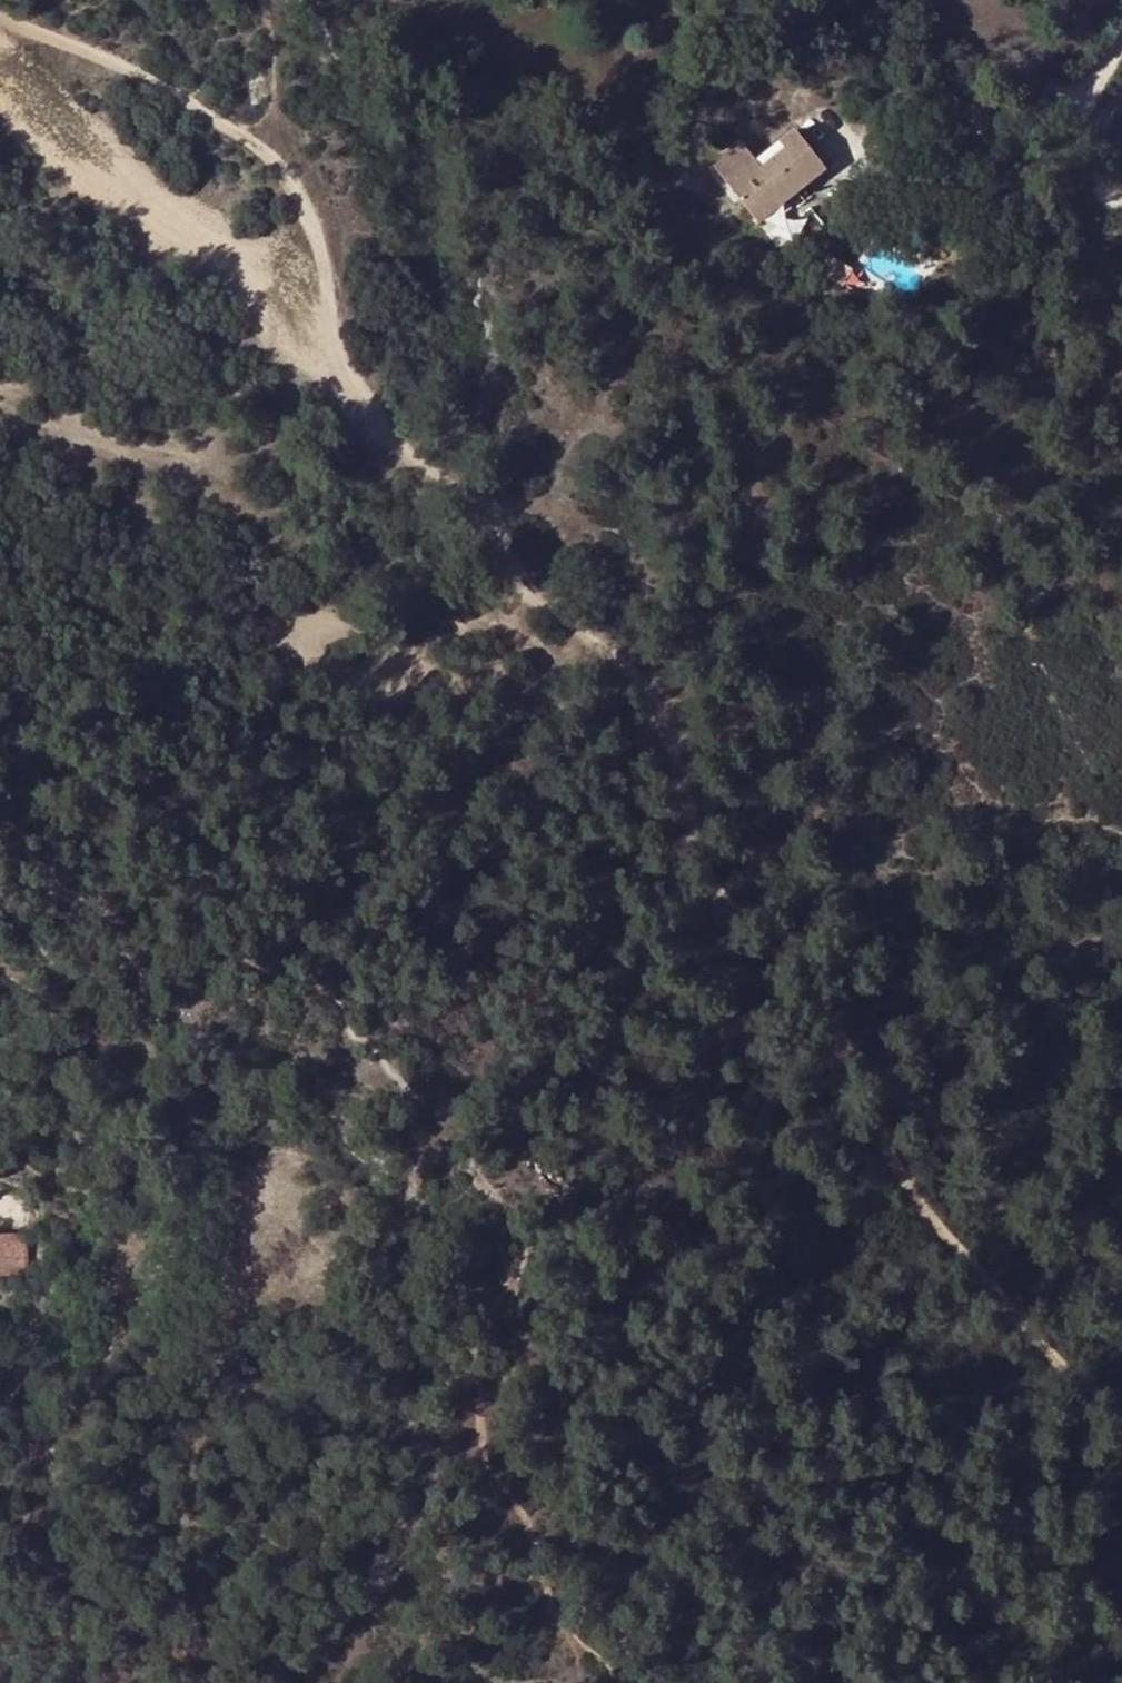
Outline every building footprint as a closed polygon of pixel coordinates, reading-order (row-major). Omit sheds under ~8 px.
[(784,175),(797,191),(825,169),(795,132),(780,144),(785,150),(762,168),(742,145),(715,168),(754,215),(782,193),(775,183),(784,175)] [(760,222),(797,191),(784,175),(775,183),(782,193),(754,215),(760,222)] [(838,262),(831,273),(846,283),(853,272),(838,262)] [(0,1233),(0,1275),(22,1274),(20,1232),(0,1233)]
